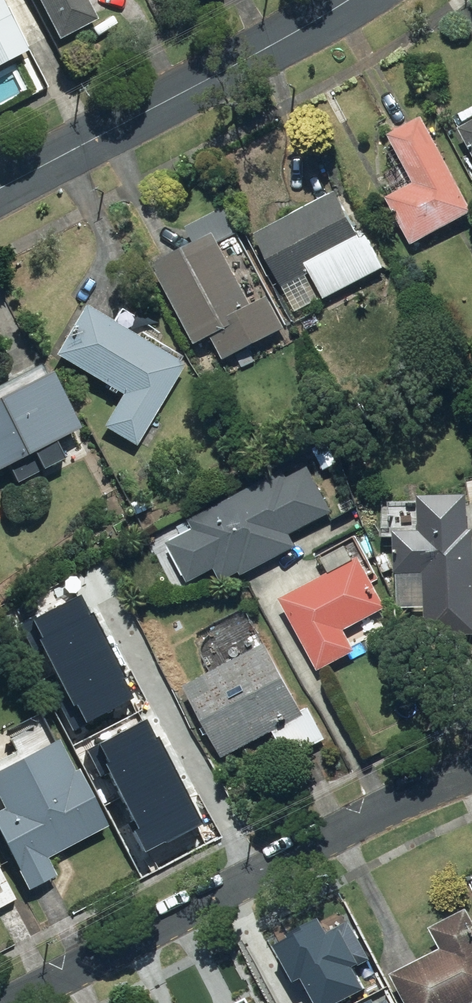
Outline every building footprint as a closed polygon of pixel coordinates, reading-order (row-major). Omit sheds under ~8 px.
[(8,0),(0,0),(0,64),(33,47),(8,0)] [(62,37),(99,18),(90,0),(43,0),(62,37)] [(430,115),(394,134),(419,180),(393,194),(418,241),(471,212),(471,195),(430,115)] [(374,233),(366,236),(343,192),(263,233),(288,283),(316,269),(330,298),(391,267),(374,233)] [(239,232),(227,208),(192,226),(202,246),(162,265),(201,343),(219,333),(230,355),(290,326),(275,296),(258,305),(225,238),(239,232)] [(60,355),(126,394),(107,425),(138,444),(187,362),(90,305),(60,355)] [(58,443),(87,428),(56,370),(0,399),(0,473),(10,467),(19,483),(67,458),(58,443)] [(313,464),(293,474),(291,469),(195,519),(199,526),(170,541),(192,582),(219,568),(224,579),(243,570),(244,573),(300,545),(292,530),(336,507),(313,464)] [(427,493),(427,527),(400,527),(401,604),(428,604),(429,633),(471,632),(471,493),(427,493)] [(358,649),(347,629),(393,605),(366,553),(285,595),(323,667),(358,649)] [(76,729),(136,698),(82,591),(21,622),(76,729)] [(307,712),(271,641),(192,681),(228,752),(307,712)] [(142,719),(86,747),(141,856),(198,827),(142,719)] [(50,853),(110,822),(83,767),(78,770),(60,735),(0,765),(0,789),(8,804),(0,808),(0,827),(29,885),(58,870),(50,853)] [(448,945),(397,970),(413,1002),(471,1002),(471,906),(437,924),(448,945)] [(308,1002),(328,1002),(362,986),(352,966),(363,961),(345,924),(326,933),(320,920),(272,943),(291,983),(297,980),(308,1002)]
